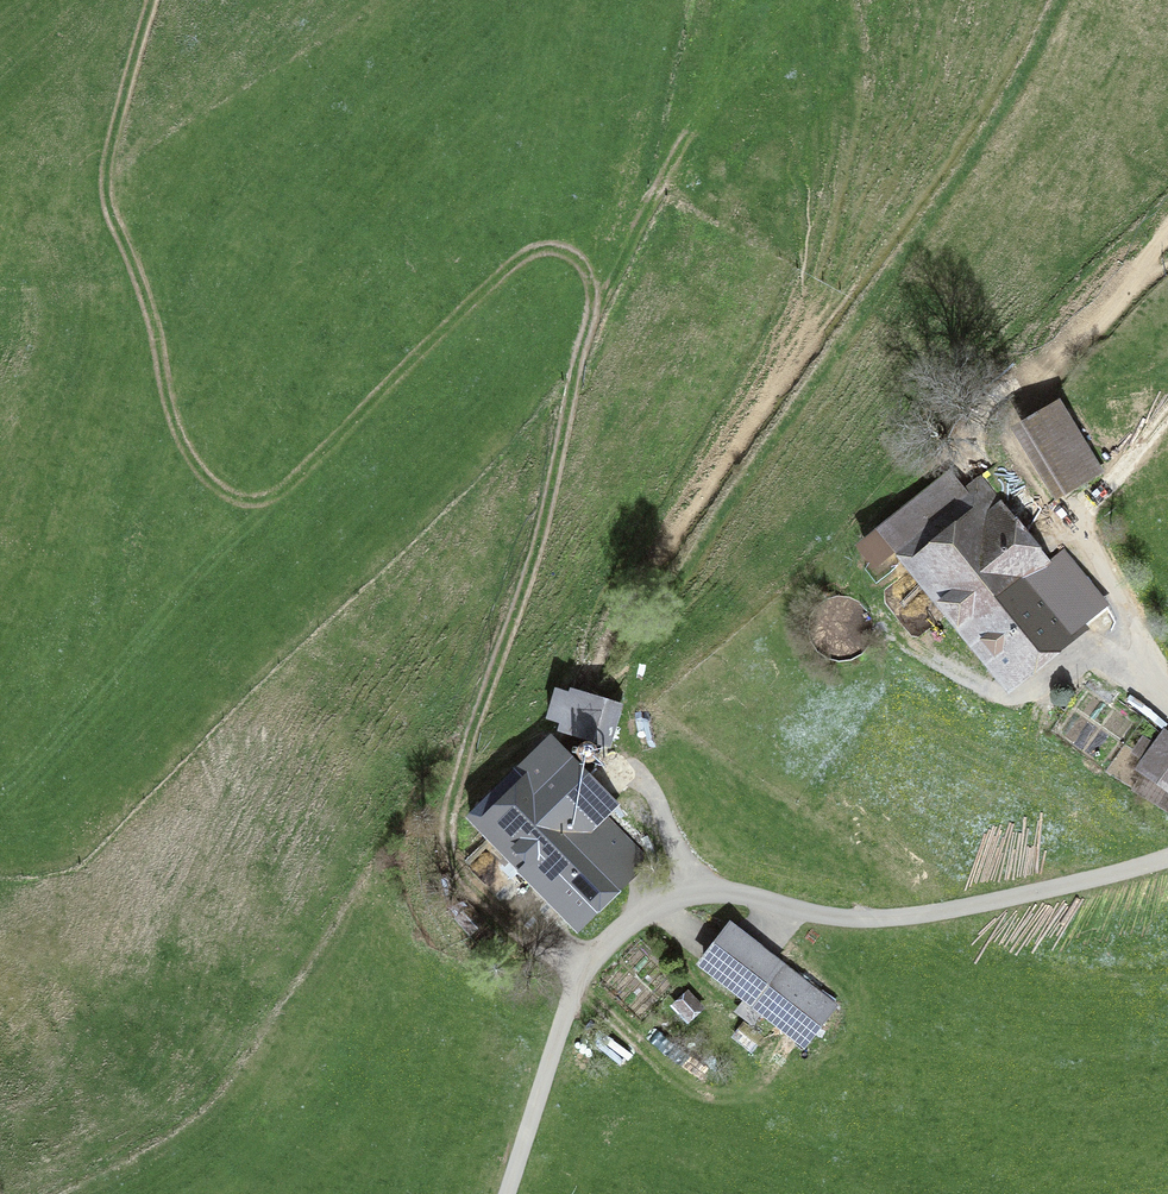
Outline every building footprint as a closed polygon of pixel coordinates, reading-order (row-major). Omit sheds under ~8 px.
[(1063,495),(1094,475),(1054,411),(1023,430),(1063,495)] [(1066,585),(1017,525),(1025,519),(1026,517),(1026,516),(1026,515),(1027,514),(1027,513),(1028,513),(1029,512),(1030,511),(1031,510),(1032,510),(1033,510),(1034,509),(1035,509),(1036,509),(1037,509),(1041,506),(1004,460),(972,486),(975,489),(966,496),(949,475),(890,524),(1014,673),(1046,647),(1054,656),(1096,621),(1091,615),(1105,604),(1080,573),(1066,585)] [(560,724),(558,731),(610,746),(623,704),(570,688),(568,693),(555,689),(546,720),(560,724)] [(462,819),(578,933),(649,862),(606,819),(619,806),(547,734),(462,819)] [(1165,735),(1144,766),(1167,783),(1167,737),(1165,735)] [(695,966),(741,1002),(734,1012),(752,1026),(760,1015),(804,1049),(838,1006),(730,922),(695,966)] [(686,1003),(677,1010),(689,1025),(698,1017),(686,1003)]
